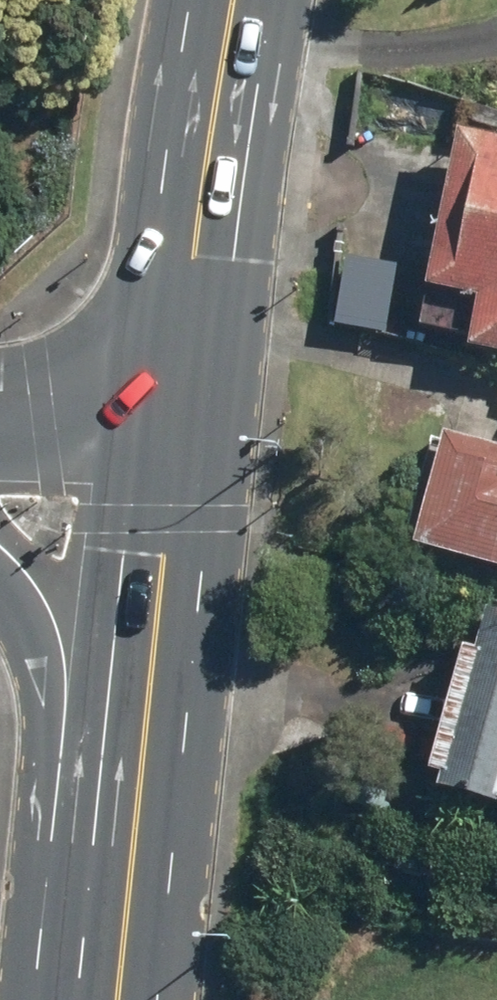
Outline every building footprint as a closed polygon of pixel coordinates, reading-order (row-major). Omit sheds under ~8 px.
[(456,129),(423,288),(475,298),(465,349),(496,355),(496,138),(456,129)] [(441,433),(409,541),(496,567),(496,450),(441,433)] [(489,606),(438,788),(496,804),(496,608),(489,606)]
